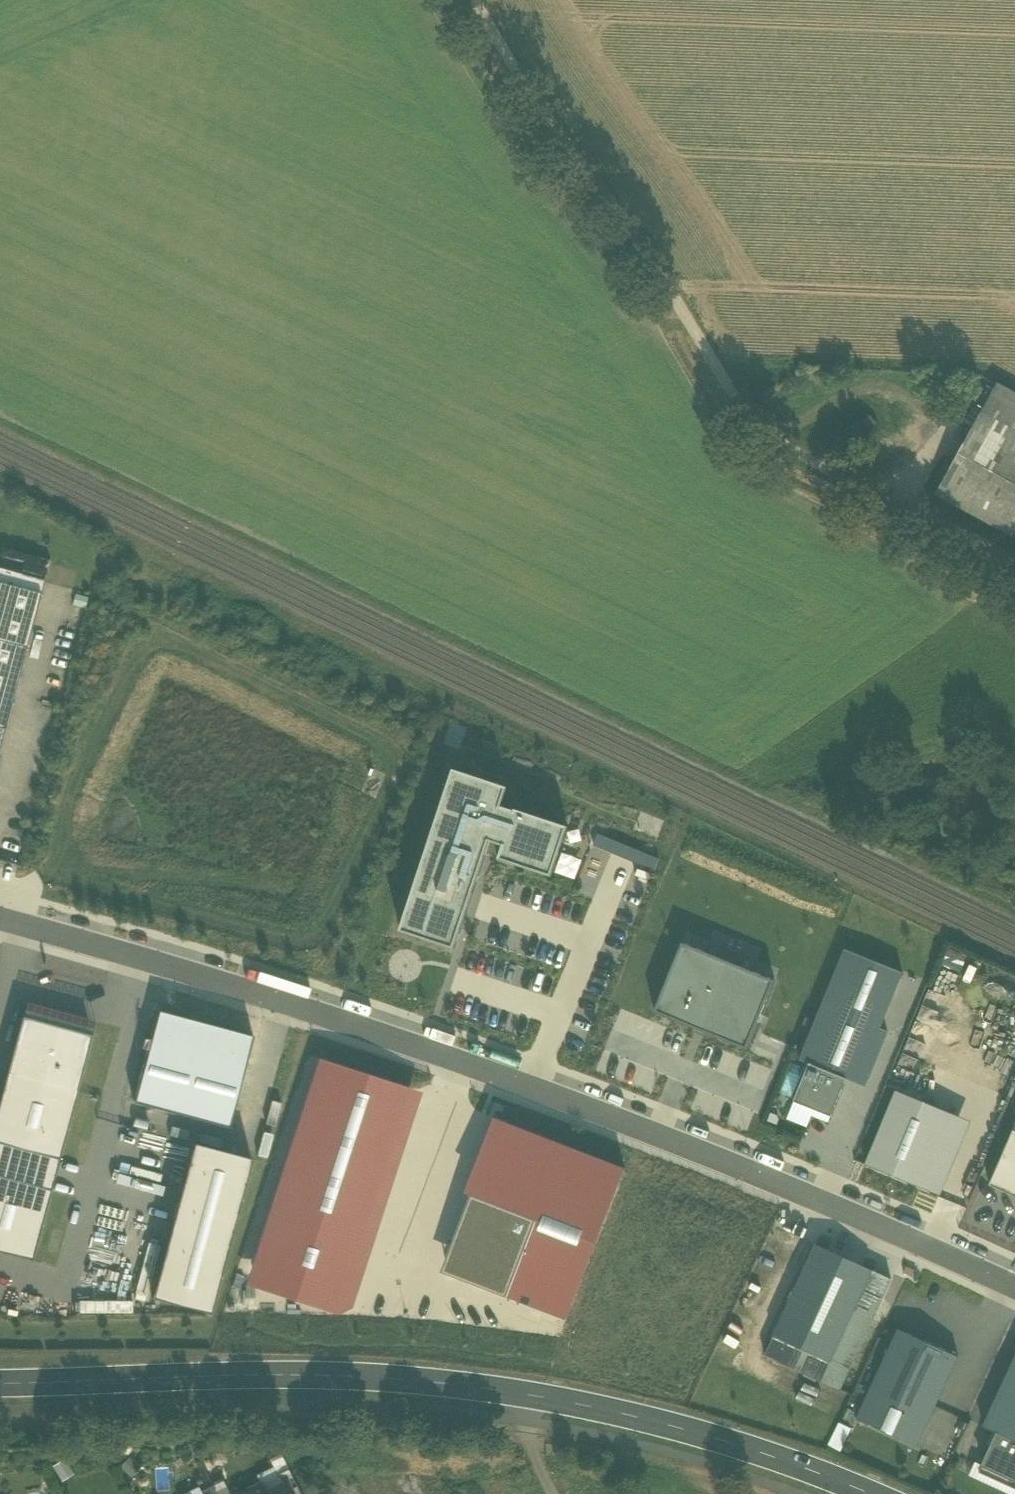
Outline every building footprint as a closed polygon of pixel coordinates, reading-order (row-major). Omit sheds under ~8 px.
[(1014,530),(1014,395),(998,385),(941,489),(1014,530)] [(5,545),(1,557),(45,572),(49,559),(5,545)] [(26,648),(44,580),(0,568),(0,640),(26,648)] [(5,729),(26,648),(0,640),(0,728),(5,729)] [(454,768),(401,930),(455,948),(488,848),(501,852),(499,858),(552,876),(569,826),(516,808),(515,810),(502,806),(508,786),(454,768)] [(594,845),(612,852),(616,841),(599,834),(594,845)] [(612,852),(636,862),(641,852),(616,841),(612,852)] [(659,859),(641,852),(636,862),(654,870),(659,859)] [(683,942),(655,1011),(747,1049),(775,980),(745,968),(748,962),(746,961),(744,965),(716,953),(717,949),(715,948),(713,955),(683,942)] [(953,966),(969,973),(976,957),(950,947),(939,976),(948,979),(953,966)] [(845,948),(823,1004),(880,1027),(903,972),(845,948)] [(746,961),(717,949),(716,953),(744,965),(746,961)] [(22,1016),(18,1032),(32,1036),(36,1020),(91,1035),(95,1020),(27,1002),(23,1016),(22,1016)] [(888,1030),(880,1027),(823,1004),(800,1060),(810,1064),(846,1078),(865,1086),(888,1030)] [(254,1040),(161,1012),(135,1099),(228,1127),(254,1040)] [(18,1032),(7,1072),(77,1091),(92,1035),(91,1035),(36,1020),(32,1036),(18,1032)] [(326,1060),(258,1270),(341,1297),(410,1088),(326,1060)] [(846,1078),(810,1064),(795,1100),(815,1109),(831,1115),(846,1078)] [(0,1098),(0,1143),(59,1159),(77,1091),(7,1072),(0,1098)] [(896,1090),(866,1164),(922,1188),(953,1113),(896,1090)] [(815,1109),(795,1100),(787,1119),(808,1127),(815,1109)] [(971,1121),(953,1113),(922,1188),(940,1195),(971,1121)] [(626,1168),(506,1122),(449,1271),(568,1317),(626,1168)] [(1014,1129),(990,1184),(1014,1195),(1014,1130),(1014,1129)] [(141,1132),(134,1159),(182,1172),(189,1145),(141,1132)] [(51,1190),(59,1159),(0,1143),(0,1176),(51,1190)] [(251,1159),(193,1143),(152,1298),(210,1313),(251,1159)] [(51,1190),(0,1176),(0,1251),(32,1260),(51,1190)] [(137,1278),(148,1229),(137,1226),(137,1224),(107,1218),(96,1269),(137,1278)] [(765,1355),(840,1389),(892,1278),(816,1244),(765,1355)] [(857,1418),(917,1446),(958,1356),(899,1328),(857,1418)] [(983,1426),(998,1433),(998,1432),(1006,1435),(1009,1431),(1014,1434),(1014,1357),(983,1426)] [(998,1433),(983,1464),(1004,1474),(1014,1479),(1014,1434),(1009,1431),(1006,1435),(998,1432),(998,1433)] [(256,1474),(262,1487),(264,1491),(280,1482),(276,1473),(288,1468),(280,1453),(268,1458),(273,1467),(256,1474)] [(1004,1474),(983,1464),(976,1461),(969,1475),(997,1488),(1000,1481),(1004,1474)] [(287,1493),(301,1493),(288,1468),(276,1473),(280,1482),(281,1482),(287,1493)] [(1000,1481),(1014,1488),(1014,1479),(1004,1474),(1000,1481)] [(1000,1481),(997,1488),(1010,1493),(1014,1493),(1014,1491),(1014,1488),(1000,1481)] [(281,1482),(280,1482),(264,1491),(262,1487),(248,1493),(287,1493),(281,1482)] [(215,1490),(212,1485),(200,1491),(202,1493),(216,1493),(215,1490)] [(216,1493),(230,1493),(225,1485),(215,1490),(216,1493)]
